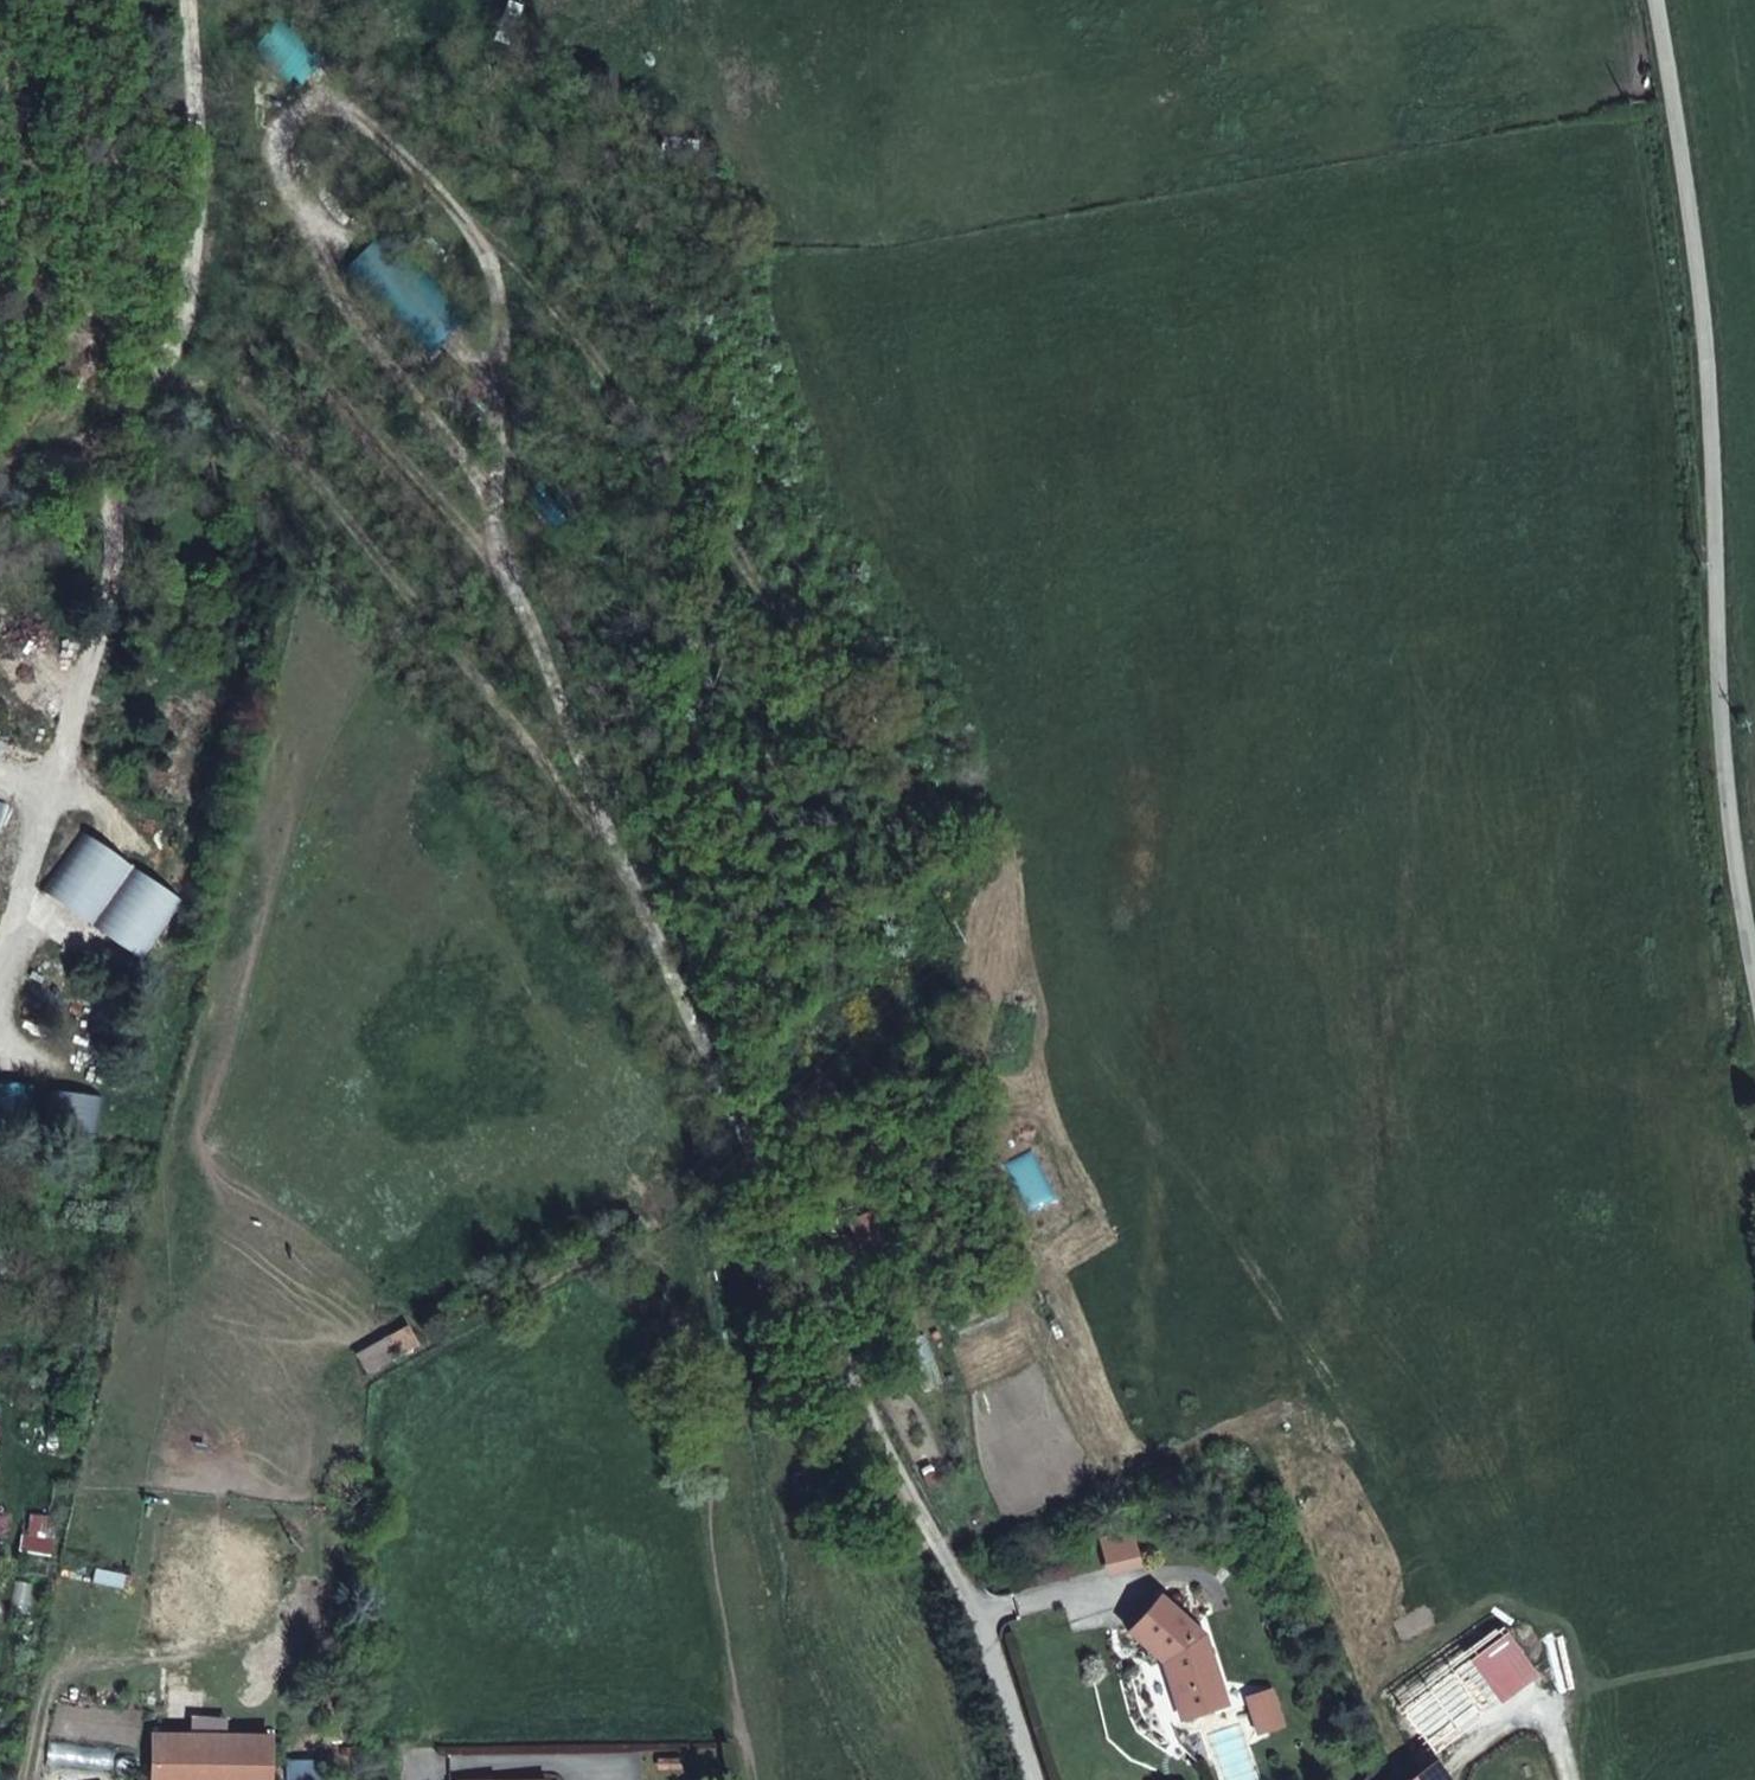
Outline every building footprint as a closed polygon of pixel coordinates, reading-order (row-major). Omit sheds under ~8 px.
[(41,1533),(15,1528),(12,1551),(38,1555),(41,1533)] [(1178,1688),(1186,1714),(1214,1706),(1208,1688),(1219,1685),(1203,1632),(1160,1594),(1128,1629),(1162,1659),(1166,1657),(1169,1666),(1165,1670),(1171,1690),(1178,1688)] [(1208,1688),(1214,1706),(1225,1702),(1219,1685),(1208,1688)] [(1179,1716),(1186,1714),(1178,1688),(1171,1690),(1179,1716)] [(1270,1693),(1250,1699),(1259,1730),(1280,1724),(1270,1693)] [(274,1760),(272,1730),(155,1732),(161,1779),(274,1779),(274,1760)]
